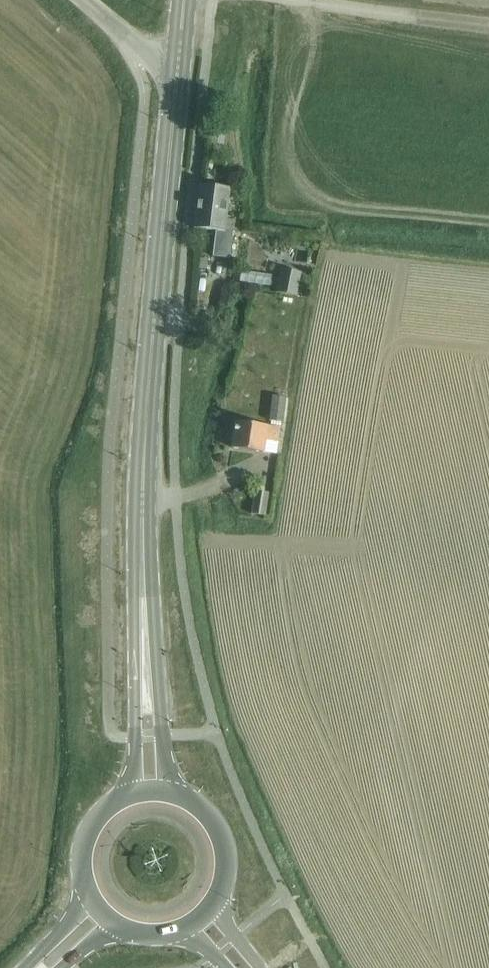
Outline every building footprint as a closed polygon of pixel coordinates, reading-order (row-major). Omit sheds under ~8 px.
[(230,258),(231,246),(233,223),(225,222),(229,188),(199,185),(195,228),(216,230),(213,257),(230,258)] [(199,258),(199,268),(207,269),(207,259),(199,258)] [(296,294),(299,272),(280,269),(277,292),(296,294)] [(276,286),(277,273),(244,271),(243,284),(276,286)] [(273,395),(270,420),(283,422),(286,397),(273,395)] [(236,420),(232,446),(263,451),(265,439),(277,441),(279,426),(236,420)] [(255,491),(251,514),(265,516),(268,493),(255,491)]
